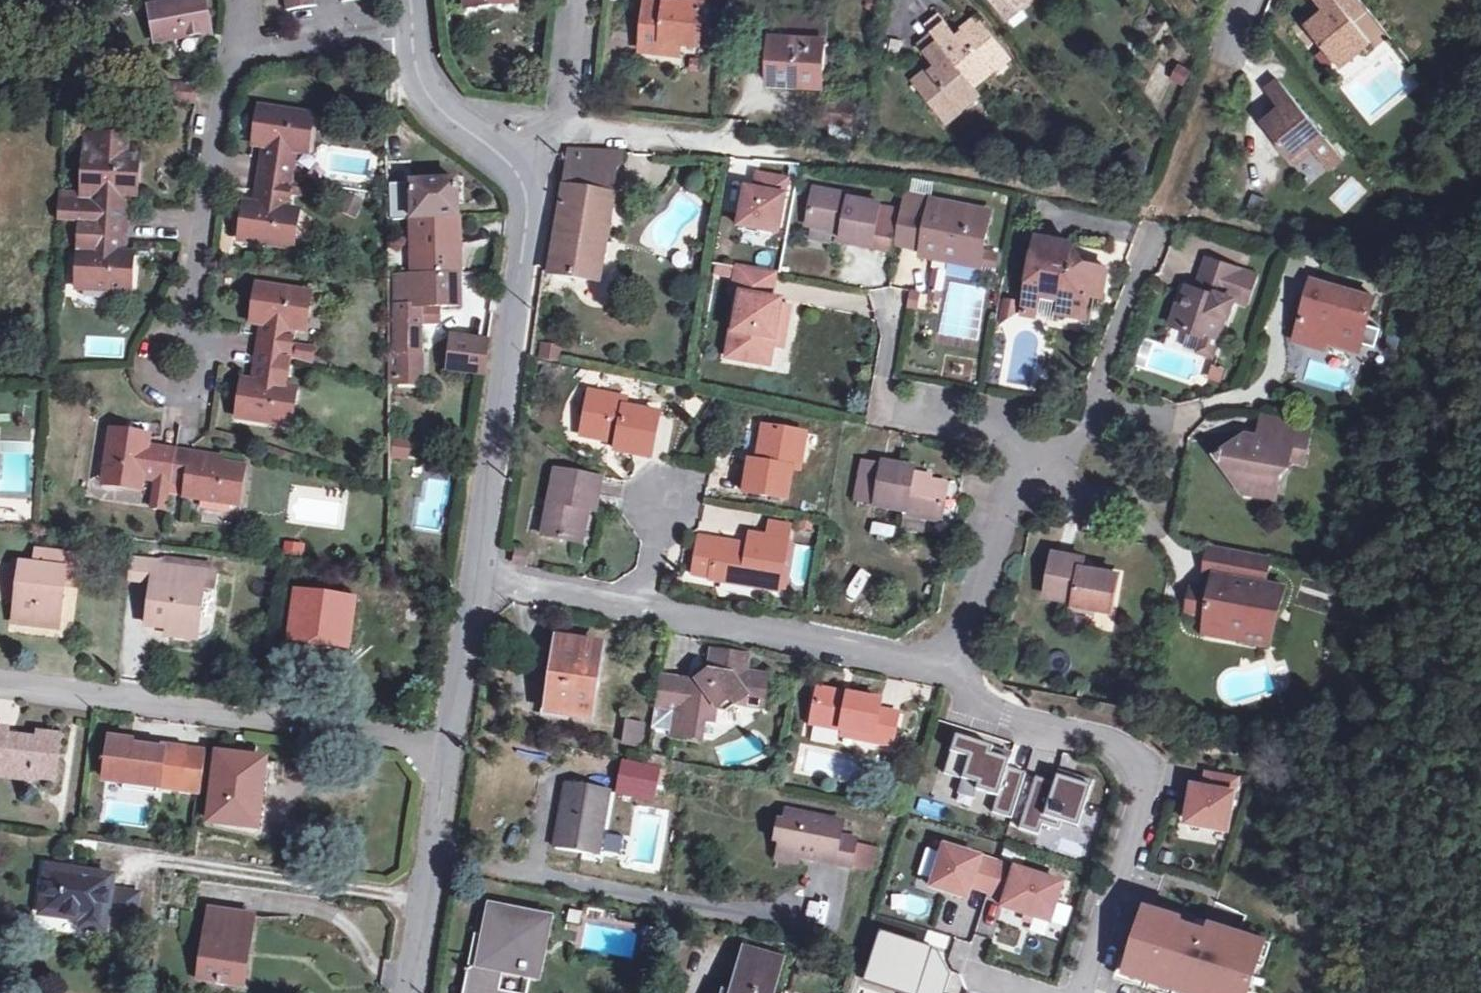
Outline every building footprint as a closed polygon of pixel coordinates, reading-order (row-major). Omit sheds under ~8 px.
[(183,1),(181,3),(149,9),(147,10),(154,42),(156,42),(210,33),(204,0),(198,0),(193,1),(191,0),(184,0),(183,1)] [(288,15),(315,11),(314,0),(286,0),(288,15)] [(468,10),(508,5),(507,0),(467,0),(468,10)] [(703,34),(707,0),(649,0),(645,50),(665,52),(667,38),(684,40),(685,32),(703,34)] [(1022,8),(1033,0),(989,0),(1001,15),(1017,2),(1022,8)] [(1335,60),(1353,46),(1358,52),(1372,41),(1351,15),(1339,0),(1316,0),(1325,12),(1329,16),(1325,20),(1321,15),(1308,26),(1327,50),(1321,55),(1329,65),(1335,60)] [(1351,15),(1364,5),(1359,0),(1339,0),(1351,15)] [(1007,22),(1022,8),(1017,2),(1001,15),(1007,22)] [(992,65),(1006,52),(979,19),(960,37),(943,16),(928,28),(935,36),(977,87),(996,71),(992,65)] [(775,17),(774,39),(827,42),(828,20),(775,17)] [(702,42),(703,34),(685,32),(684,40),(702,42)] [(983,94),(977,87),(935,36),(920,48),(925,53),(937,68),(915,86),(942,118),(957,106),(963,113),(983,94)] [(683,53),(684,40),(667,38),(665,52),(683,53)] [(827,42),(774,39),(771,87),(824,90),(827,42)] [(1340,66),(1358,52),(1353,46),(1335,60),(1340,66)] [(1012,58),(1006,52),(992,65),(996,71),(1012,58)] [(1180,88),(1188,70),(1174,64),(1166,82),(1180,88)] [(1282,115),(1278,110),(1268,118),(1301,158),(1328,135),(1281,78),(1267,89),(1282,107),(1286,111),(1282,115)] [(170,88),(169,104),(193,105),(195,89),(170,88)] [(948,125),(963,113),(957,106),(942,118),(948,125)] [(263,153),(259,179),(289,184),(294,157),(298,158),(299,149),(308,151),(311,133),(302,131),(303,124),(260,117),(254,151),(263,153)] [(312,125),(303,124),(302,131),(311,133),(312,125)] [(138,171),(138,164),(133,164),(136,142),(94,140),(92,160),(84,159),(81,197),(93,198),(91,226),(129,229),(131,201),(136,201),(137,194),(144,195),(146,172),(138,171)] [(306,159),(308,151),(299,149),(298,158),(306,159)] [(566,165),(619,168),(621,154),(568,151),(566,165)] [(566,165),(565,188),(608,194),(614,200),(619,168),(566,165)] [(736,185),(731,231),(777,236),(784,176),(753,172),(751,187),(736,185)] [(259,179),(256,195),(286,200),(289,184),(259,179)] [(411,182),(413,275),(461,274),(457,181),(411,182)] [(812,222),(835,227),(845,229),(843,239),(873,245),(882,202),(852,196),(853,193),(816,186),(809,222),(812,222)] [(608,194),(565,188),(552,274),(601,282),(614,200),(608,194)] [(912,190),(909,204),(931,209),(933,198),(934,194),(912,190)] [(256,195),(254,206),(284,211),(286,200),(256,195)] [(945,241),(985,249),(992,210),(933,198),(931,209),(909,204),(902,242),(924,247),(923,252),(942,256),(945,241)] [(882,202),(873,245),(892,248),(900,205),(882,202)] [(284,211),(254,206),(245,205),(239,245),(283,252),(284,243),(293,245),(296,221),(288,220),(289,212),(284,211)] [(297,213),(289,212),(288,220),(296,221),(297,213)] [(832,240),(835,227),(812,222),(810,235),(832,240)] [(75,295),(131,298),(131,291),(139,291),(140,266),(132,265),(133,258),(128,258),(129,229),(91,226),(80,226),(75,295)] [(982,264),(985,249),(945,241),(942,256),(982,264)] [(1064,298),(1062,312),(1086,317),(1090,295),(1103,297),(1108,269),(1086,264),(1081,268),(1074,258),(1080,254),(1072,242),(1064,248),(1038,243),(1029,292),(1064,298)] [(291,253),(293,245),(284,243),(283,252),(291,253)] [(1081,268),(1086,264),(1080,254),(1074,258),(1081,268)] [(1172,324),(1190,331),(1206,336),(1208,333),(1221,338),(1228,317),(1232,319),(1238,302),(1248,305),(1258,276),(1210,258),(1199,289),(1192,287),(1185,307),(1179,304),(1172,324)] [(736,277),(739,265),(722,262),(718,261),(716,273),(736,277)] [(767,270),(739,265),(736,277),(734,293),(742,294),(735,329),(733,328),(729,355),(770,363),(773,344),(776,327),(787,328),(791,307),(780,305),(780,301),(772,299),(762,297),(767,270)] [(778,272),(767,270),(762,297),(772,299),(778,272)] [(461,274),(413,275),(397,275),(395,352),(391,352),(391,378),(401,377),(402,371),(422,371),(422,325),(434,325),(433,307),(441,306),(462,306),(461,274)] [(1360,331),(1366,333),(1377,300),(1315,281),(1310,298),(1315,299),(1310,315),(1305,313),(1300,331),(1306,345),(1325,351),(1328,340),(1338,343),(1337,346),(1353,351),(1360,331)] [(261,331),(257,357),(290,363),(295,336),(300,337),(301,328),(311,330),(314,309),(305,307),(306,297),(257,290),(251,329),(261,331)] [(906,310),(928,310),(928,293),(906,292),(906,310)] [(1060,319),(1062,312),(1064,298),(1029,292),(1025,313),(1060,319)] [(316,299),(306,297),(305,307),(314,309),(316,299)] [(1310,298),(1305,313),(1310,315),(1315,299),(1310,298)] [(999,299),(1000,320),(1015,320),(1015,299),(999,299)] [(783,346),(787,328),(776,327),(773,344),(783,346)] [(310,339),(311,330),(301,328),(300,337),(310,339)] [(1215,351),(1221,338),(1208,333),(1206,336),(1190,331),(1186,341),(1215,351)] [(1296,342),(1306,345),(1300,331),(1296,342)] [(1359,353),(1366,333),(1360,331),(1353,351),(1359,353)] [(453,337),(449,371),(484,376),(489,342),(453,337)] [(536,359),(557,364),(561,347),(540,341),(536,359)] [(290,363),(257,357),(253,384),(244,383),(237,422),(285,430),(286,422),(296,424),(299,401),(290,400),(291,390),(286,390),(290,363)] [(422,385),(422,371),(402,371),(401,377),(391,378),(391,385),(422,385)] [(301,392),(291,390),(290,400),(299,401),(301,392)] [(651,458),(659,415),(624,409),(625,400),(590,394),(582,437),(617,444),(615,452),(651,458)] [(1291,456),(1306,460),(1313,426),(1264,416),(1259,441),(1243,438),(1224,452),(1216,455),(1221,462),(1223,460),(1244,493),(1255,484),(1278,489),(1281,470),(1288,471),(1289,463),(1291,456)] [(294,431),(296,424),(286,422),(285,430),(294,431)] [(787,500),(793,470),(800,471),(807,435),(763,428),(757,464),(750,462),(745,492),(787,500)] [(114,433),(107,478),(115,480),(113,488),(137,492),(139,484),(147,486),(148,481),(153,449),(154,440),(114,433)] [(407,459),(409,442),(391,440),(389,458),(407,459)] [(166,451),(153,449),(148,481),(161,483),(166,451)] [(175,485),(180,453),(166,451),(161,483),(157,510),(171,513),(175,485)] [(194,455),(180,453),(175,485),(189,487),(186,500),(233,507),(234,499),(242,500),(245,478),(237,477),(238,469),(223,467),(193,462),(194,455)] [(225,459),(194,455),(193,462),(223,467),(225,459)] [(1305,466),(1306,460),(1291,456),(1289,463),(1305,466)] [(882,465),(875,502),(874,504),(904,510),(903,514),(941,521),(948,483),(912,476),(914,467),(883,461),(882,465)] [(857,498),(875,502),(882,465),(864,462),(857,498)] [(247,470),(238,469),(237,477),(245,478),(247,470)] [(581,509),(588,511),(596,512),(600,480),(556,471),(544,536),(575,542),(581,509)] [(115,480),(107,478),(105,487),(113,488),(115,480)] [(146,494),(147,486),(139,484),(137,492),(146,494)] [(1276,500),(1278,489),(1255,484),(1244,493),(1276,500)] [(241,508),(242,500),(234,499),(233,507),(241,508)] [(583,543),(588,511),(581,509),(575,542),(583,543)] [(771,523),(768,538),(789,542),(792,526),(771,523)] [(718,548),(718,540),(701,537),(694,573),(712,576),(711,579),(780,591),(789,542),(768,538),(751,535),(749,546),(748,553),(718,548)] [(749,546),(718,540),(718,548),(748,553),(749,546)] [(283,541),(282,555),(303,557),(304,543),(283,541)] [(1211,548),(1205,575),(1216,576),(1214,586),(1203,590),(1193,589),(1189,613),(1208,617),(1206,625),(1250,633),(1248,644),(1272,649),(1285,590),(1264,587),(1270,559),(1211,548)] [(517,551),(515,563),(527,565),(529,552),(517,551)] [(37,552),(35,567),(64,571),(63,585),(79,587),(82,558),(37,552)] [(1110,613),(1118,576),(1082,569),(1084,560),(1054,554),(1045,597),(1075,603),(1073,606),(1110,613)] [(132,580),(153,583),(161,584),(163,568),(163,564),(134,561),(132,580)] [(163,564),(163,568),(215,575),(216,568),(164,561),(163,564)] [(64,571),(35,567),(21,565),(14,623),(57,629),(63,585),(64,571)] [(161,584),(153,583),(147,626),(166,628),(167,621),(197,626),(202,590),(212,591),(215,575),(163,568),(161,584)] [(1216,576),(1205,575),(1203,590),(1214,586),(1216,576)] [(345,654),(353,603),(296,594),(290,645),(345,654)] [(195,641),(197,626),(167,621),(166,628),(165,636),(195,641)] [(1204,636),(1248,644),(1250,633),(1206,625),(1204,636)] [(603,648),(562,641),(551,711),(592,718),(603,648)] [(710,675),(699,683),(663,677),(658,708),(677,711),(673,735),(703,740),(706,722),(717,724),(718,712),(731,701),(735,710),(739,706),(749,698),(766,700),(770,678),(748,675),(751,659),(713,652),(710,675)] [(695,678),(699,683),(710,675),(706,669),(695,678)] [(874,737),(873,744),(894,748),(900,717),(880,713),(883,702),(819,691),(813,726),(843,731),(874,737)] [(764,711),(766,700),(749,698),(739,706),(764,711)] [(718,712),(735,710),(731,701),(718,712)] [(624,721),(620,746),(641,750),(643,725),(624,721)] [(31,777),(53,780),(58,739),(37,736),(36,742),(5,738),(6,732),(0,731),(0,772),(1,772),(2,768),(32,772),(31,777)] [(842,739),(873,744),(874,737),(843,731),(842,739)] [(1013,819),(1028,774),(1009,768),(1011,761),(992,755),(995,748),(957,736),(945,774),(979,785),(977,791),(999,798),(994,813),(1013,819)] [(110,742),(105,781),(129,784),(129,789),(163,794),(163,789),(185,791),(202,794),(207,754),(190,752),(151,747),(151,751),(139,750),(138,754),(129,753),(130,744),(110,742)] [(256,828),(264,762),(218,757),(210,822),(256,828)] [(659,784),(661,771),(662,769),(625,763),(619,792),(656,799),(659,784)] [(31,777),(32,772),(2,768),(1,772),(0,777),(0,778),(31,782),(31,777)] [(668,772),(661,771),(659,784),(666,785),(668,772)] [(1240,777),(1210,771),(1207,787),(1196,785),(1189,823),(1230,830),(1240,777)] [(1080,828),(1094,782),(1075,776),(1073,781),(1058,777),(1056,784),(1037,778),(1021,829),(1040,836),(1044,825),(1061,830),(1063,823),(1080,828)] [(569,783),(558,848),(601,856),(612,790),(569,783)] [(845,824),(787,812),(779,853),(801,858),(852,868),(857,846),(858,841),(842,838),(845,824)] [(857,846),(852,868),(868,871),(872,849),(857,846)] [(999,864),(945,846),(931,887),(967,898),(971,886),(988,892),(988,894),(989,895),(999,864)] [(801,858),(779,853),(778,859),(800,863),(801,858)] [(1050,922),(1062,884),(999,864),(989,895),(1005,900),(1003,907),(1050,922)] [(110,891),(112,878),(47,868),(40,915),(82,920),(82,928),(104,931),(107,916),(110,891)] [(136,894),(110,891),(107,916),(133,919),(136,894)] [(990,933),(1001,901),(989,897),(978,930),(990,933)] [(1152,908),(1141,940),(1138,939),(1128,971),(1196,992),(1250,992),(1256,977),(1252,976),(1264,940),(1221,927),(1220,931),(1152,908)] [(237,950),(247,952),(253,917),(209,910),(198,979),(232,984),(237,950)] [(573,910),(571,923),(584,925),(586,913),(573,910)] [(509,966),(537,969),(545,926),(481,913),(465,992),(518,992),(504,990),(509,966)] [(887,940),(873,981),(909,992),(940,992),(945,976),(932,954),(887,940)] [(242,986),(247,952),(237,950),(232,984),(242,986)] [(785,962),(746,951),(734,992),(776,992),(785,962)]
